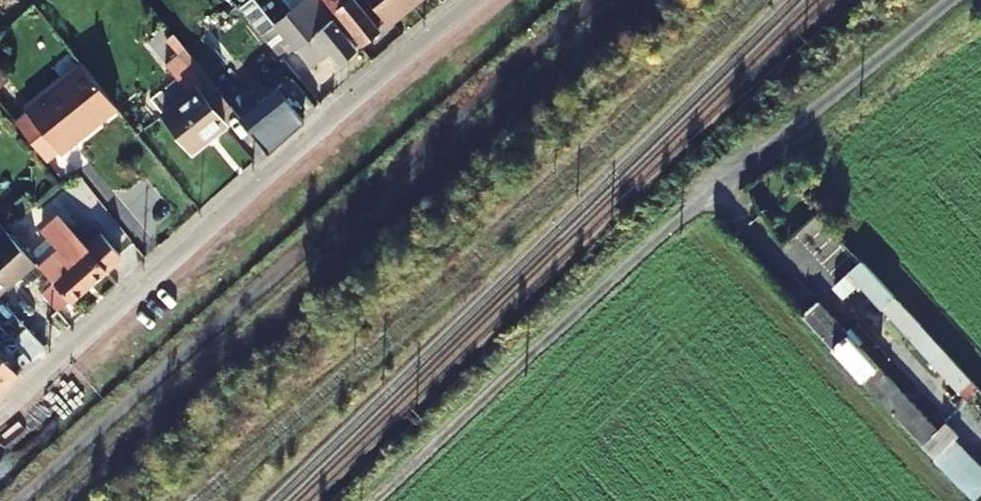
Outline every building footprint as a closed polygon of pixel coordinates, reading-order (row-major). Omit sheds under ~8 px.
[(355,51),(332,23),(337,18),(334,14),(325,3),(322,0),(308,0),(298,8),(289,16),(285,20),(276,27),(286,39),(289,43),(308,66),(310,69),(329,54),(338,65),(355,51)] [(334,14),(336,13),(362,45),(379,31),(377,29),(388,19),(373,0),(322,0),(325,3),(334,14)] [(388,19),(390,21),(411,4),(408,0),(373,0),(388,19)] [(222,124),(216,116),(230,105),(185,50),(164,68),(187,96),(163,117),(191,151),(222,124)] [(27,112),(60,153),(117,108),(83,67),(27,112)] [(8,80),(0,69),(0,86),(8,80)] [(267,75),(230,105),(268,153),(316,111),(290,80),(284,86),(279,79),(274,83),(267,75)] [(57,215),(34,235),(22,245),(37,263),(45,272),(70,302),(120,258),(102,237),(104,235),(85,212),(67,227),(57,215)] [(37,263),(22,245),(12,233),(0,219),(0,220),(0,295),(37,263)] [(12,233),(22,245),(34,235),(23,223),(12,233)] [(41,296),(58,314),(70,302),(45,272),(28,287),(38,299),(41,296)] [(896,298),(883,311),(887,315),(900,303),(896,298)] [(806,318),(841,356),(861,338),(826,299),(806,318)] [(973,382),(900,303),(887,315),(960,394),(973,382)] [(45,349),(26,327),(0,351),(0,390),(31,361),(45,349)] [(923,446),(943,426),(861,338),(841,356),(923,446)]
